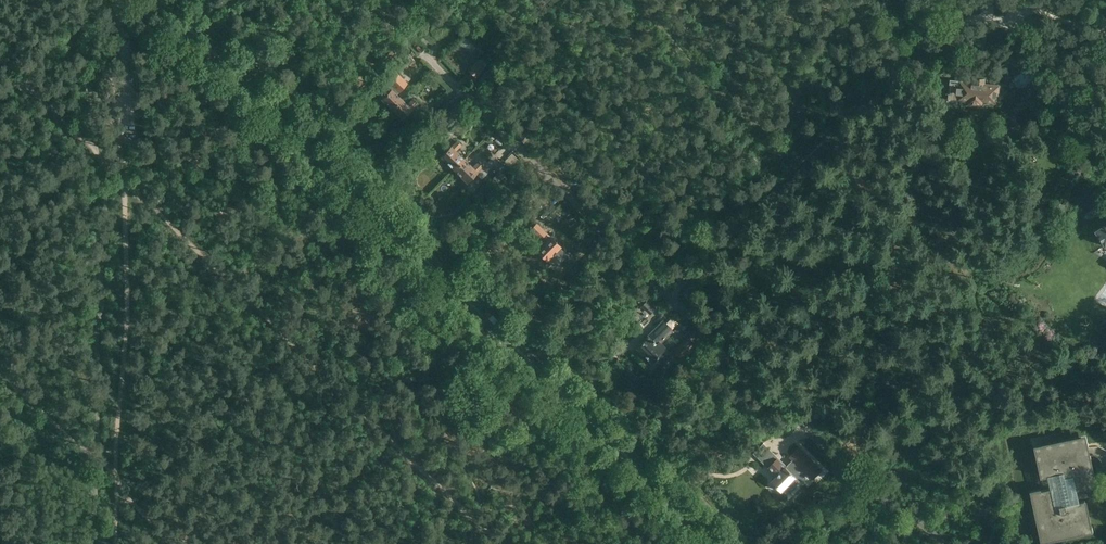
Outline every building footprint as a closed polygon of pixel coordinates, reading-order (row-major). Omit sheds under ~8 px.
[(484,70),(475,62),(467,72),(474,79),(484,70)] [(1010,86),(1018,95),(1032,81),(1024,73),(1010,86)] [(984,80),(976,79),(975,84),(961,82),(959,99),(968,100),(968,104),(983,106),(983,102),(997,103),(998,86),(984,85),(984,80)] [(397,84),(391,90),(382,99),(392,109),(401,99),(396,94),(402,88),(397,84)] [(412,99),(407,105),(401,99),(392,109),(402,119),(417,103),(412,99)] [(444,116),(449,121),(453,117),(457,122),(466,114),(457,105),(444,116)] [(456,141),(450,147),(440,157),(454,170),(463,160),(455,152),(461,145),(456,141)] [(478,162),(472,168),(463,160),(454,170),(467,182),(477,172),(476,172),(482,166),(478,162)] [(1096,230),(1105,245),(1105,244),(1105,224),(1096,230)] [(534,236),(543,244),(536,251),(547,261),(561,247),(541,228),(534,236)] [(635,347),(651,363),(666,349),(659,342),(667,334),(658,325),(635,347)] [(680,359),(685,354),(694,346),(685,337),(672,350),(680,359)] [(1096,355),(1092,362),(1099,365),(1102,358),(1096,355)] [(1042,495),(1034,497),(1041,533),(1045,532),(1047,541),(1083,533),(1082,530),(1091,528),(1085,501),(1080,502),(1077,488),(1086,486),(1085,483),(1091,481),(1086,456),(1089,456),(1088,451),(1086,441),(1082,442),(1081,437),(1045,444),(1046,448),(1037,450),(1043,476),(1048,475),(1051,489),(1042,491),(1042,495)] [(788,485),(792,489),(800,481),(796,477),(804,469),(794,460),(786,467),(778,458),(768,467),(777,475),(771,481),(782,492),(788,485)]
